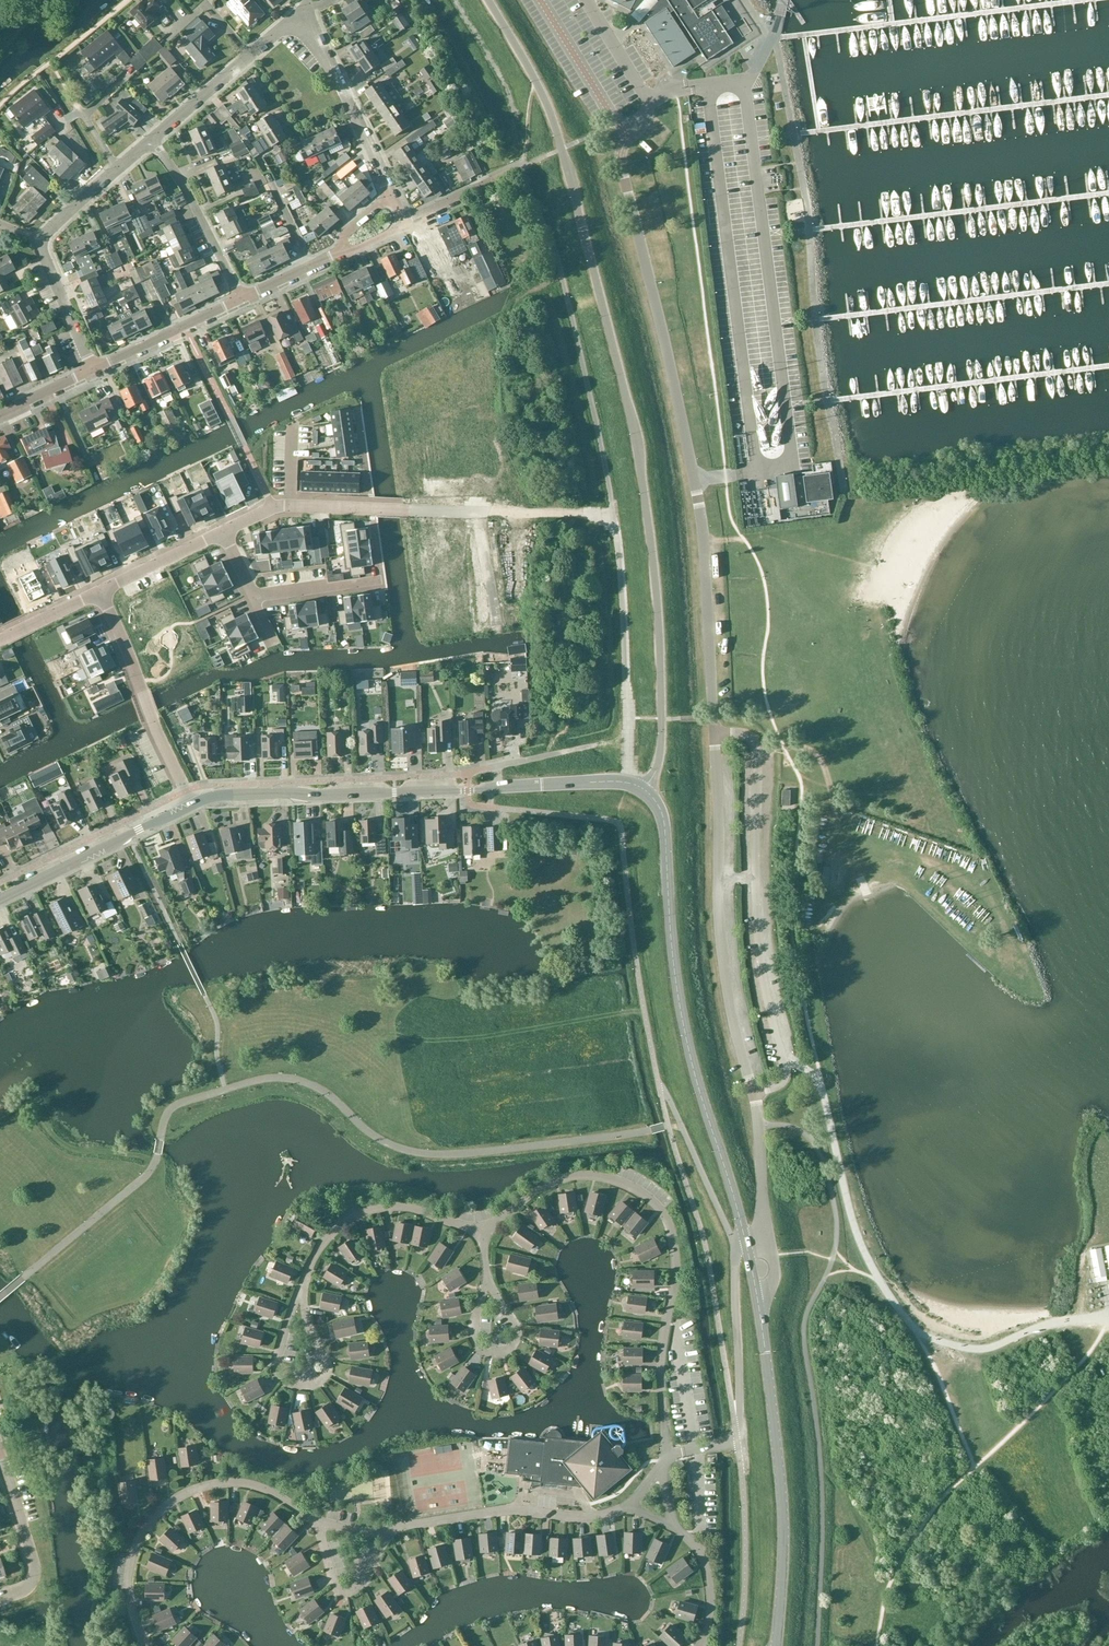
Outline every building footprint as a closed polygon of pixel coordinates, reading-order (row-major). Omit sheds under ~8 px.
[(264,15),(252,0),(233,0),(227,5),(237,16),(240,13),(251,26),(264,15)] [(631,11),(632,9),(646,22),(645,23),(674,67),(696,53),(695,50),(699,48),(707,61),(734,44),(707,2),(710,0),(610,0),(631,11)] [(145,30),(155,22),(158,19),(155,15),(161,10),(154,1),(147,6),(143,1),(130,12),(145,30)] [(358,20),(365,15),(357,2),(344,12),(349,19),(344,22),(352,34),(362,27),(358,20)] [(381,13),(370,20),(373,23),(383,17),(381,13)] [(187,48),(197,61),(195,63),(201,69),(216,57),(205,45),(215,37),(198,18),(186,29),(189,33),(186,35),(192,44),(187,48)] [(364,39),(375,31),(372,25),(360,34),(364,39)] [(108,32),(82,52),(96,69),(115,53),(126,66),(126,65),(130,62),(138,71),(148,63),(140,53),(132,60),(130,58),(129,59),(123,52),(124,51),(108,32)] [(154,38),(139,52),(148,62),(163,48),(154,38)] [(351,50),(359,62),(373,53),(379,49),(375,43),(369,47),(365,41),(351,50)] [(171,66),(177,61),(165,47),(159,52),(171,66)] [(380,64),(373,53),(359,62),(366,73),(380,64)] [(386,71),(397,63),(394,58),(382,66),(386,71)] [(402,60),(397,63),(386,71),(385,72),(389,77),(406,65),(402,60)] [(429,66),(421,71),(427,80),(435,75),(429,66)] [(162,79),(151,88),(161,101),(168,96),(170,98),(185,86),(171,68),(160,77),(162,79)] [(219,109),(228,119),(228,120),(231,117),(233,115),(238,110),(239,111),(246,105),(245,104),(259,96),(257,91),(259,90),(252,78),(242,85),(244,89),(238,93),(242,99),(227,108),(224,105),(219,109)] [(434,80),(429,83),(428,84),(434,94),(441,89),(434,80)] [(365,92),(373,103),(388,93),(395,88),(394,86),(392,83),(384,88),(380,82),(365,92)] [(403,99),(395,88),(388,93),(373,103),(381,114),(401,101),(403,99)] [(403,93),(407,99),(413,96),(410,89),(403,93)] [(35,91),(10,110),(25,128),(37,118),(42,125),(47,121),(42,115),(43,115),(44,116),(50,110),(35,91)] [(267,107),(259,96),(245,104),(246,105),(239,111),(241,115),(249,110),(253,116),(267,107)] [(135,126),(143,116),(124,99),(116,109),(119,112),(102,124),(110,135),(129,121),(135,126)] [(408,112),(401,101),(381,114),(389,125),(403,115),(408,112)] [(222,124),(227,120),(228,119),(219,109),(213,114),(208,118),(214,126),(220,121),(222,124)] [(423,116),(427,121),(432,118),(428,113),(423,116)] [(265,135),(279,127),(272,115),(258,124),(265,135)] [(403,115),(389,125),(396,136),(411,126),(403,115)] [(240,128),(231,117),(228,120),(228,119),(227,120),(236,131),(240,128)] [(691,128),(707,128),(706,117),(691,118),(691,128)] [(437,126),(433,121),(406,140),(409,144),(395,154),(402,165),(417,155),(422,152),(423,151),(420,146),(424,144),(420,138),(437,126)] [(45,127),(31,137),(38,145),(56,132),(49,123),(45,127)] [(190,133),(196,145),(212,138),(206,126),(190,133)] [(254,159),(260,155),(273,147),(287,138),(279,127),(265,135),(253,143),(251,144),(251,145),(247,147),(246,147),(250,152),(254,159)] [(334,128),(322,134),(329,149),(341,143),(334,128)] [(239,136),(242,140),(246,147),(247,147),(251,145),(251,144),(244,134),(239,136)] [(329,149),(322,134),(310,140),(317,155),(321,164),(327,161),(323,152),(329,149)] [(219,135),(212,138),(196,145),(201,157),(217,150),(214,144),(221,141),(219,135)] [(77,173),(86,164),(75,153),(74,154),(61,142),(60,142),(55,137),(46,146),(52,152),(49,154),(55,160),(58,157),(65,164),(56,172),(66,182),(76,172),(77,173)] [(233,152),(246,147),(242,140),(230,146),(233,152)] [(317,155),(310,140),(298,145),(305,160),(317,155)] [(437,149),(440,155),(449,150),(446,145),(443,146),(437,149)] [(250,152),(246,147),(233,152),(236,158),(250,152)] [(452,156),(449,150),(440,155),(443,161),(449,158),(449,157),(452,156)] [(417,155),(402,165),(410,176),(429,162),(422,152),(417,155)] [(473,152),(460,158),(470,178),(483,172),(473,152)] [(335,162),(336,163),(339,167),(350,159),(346,153),(335,162)] [(429,162),(410,176),(418,187),(432,177),(439,173),(431,161),(429,162)] [(339,167),(336,163),(325,172),(328,176),(339,167)] [(43,197),(53,187),(34,169),(31,165),(25,171),(28,174),(23,180),(33,188),(14,208),(29,222),(35,216),(33,214),(47,200),(43,197)] [(226,171),(223,165),(207,172),(208,172),(207,173),(206,175),(208,178),(209,179),(210,179),(213,184),(238,172),(236,167),(226,171)] [(238,172),(213,184),(218,196),(234,189),(231,183),(241,178),(238,172)] [(325,172),(315,180),(319,186),(325,182),(323,180),(328,176),(325,172)] [(371,194),(366,188),(371,183),(362,172),(356,177),(359,181),(349,189),(361,203),(371,194)] [(439,173),(418,187),(426,198),(435,192),(438,197),(446,192),(450,190),(439,173)] [(157,176),(145,182),(152,197),(164,191),(157,176)] [(275,180),(278,187),(286,184),(283,179),(279,181),(277,178),(275,179),(275,180)] [(293,188),(298,199),(304,196),(301,192),(295,179),(284,185),(287,191),(293,188)] [(152,197),(145,182),(132,188),(140,203),(141,206),(154,200),(152,197)] [(241,188),(244,194),(257,188),(254,182),(241,188)] [(328,197),(329,197),(339,209),(344,204),(350,212),(361,203),(349,189),(347,186),(342,190),(341,188),(335,193),(325,182),(319,186),(328,197)] [(324,201),(328,197),(319,186),(315,190),(324,201)] [(259,194),(257,188),(244,194),(247,200),(259,194)] [(304,196),(298,199),(298,200),(301,206),(307,203),(304,196)] [(113,209),(123,231),(124,234),(129,231),(125,222),(132,218),(128,209),(125,203),(113,209)] [(133,206),(128,209),(132,218),(134,221),(135,221),(139,219),(133,206)] [(329,207),(319,216),(330,229),(340,220),(329,207)] [(217,215),(223,227),(243,218),(247,216),(244,210),(237,213),(238,214),(236,215),(232,208),(217,215)] [(123,231),(113,209),(100,214),(107,230),(108,230),(111,236),(123,231)] [(177,216),(175,211),(162,216),(165,222),(177,216)] [(261,226),(273,220),(271,215),(258,221),(261,226)] [(147,216),(141,218),(146,230),(152,228),(147,216)] [(330,229),(319,216),(308,225),(319,238),(330,229)] [(467,217),(456,222),(468,246),(490,291),(507,283),(491,251),(482,256),(476,242),(479,241),(467,217)] [(146,230),(141,218),(139,219),(135,221),(140,233),(146,230)] [(243,218),(223,227),(229,239),(235,236),(237,241),(250,235),(255,233),(253,228),(248,230),(243,218)] [(185,235),(179,222),(158,232),(161,237),(166,235),(170,242),(185,235)] [(272,237),(270,232),(277,229),(274,224),(262,229),(265,235),(267,240),(272,237)] [(460,234),(456,227),(448,231),(446,226),(438,230),(451,257),(452,258),(467,250),(460,234)] [(152,228),(146,230),(140,233),(143,239),(155,233),(152,228)] [(82,237),(89,253),(101,247),(94,232),(82,237)] [(258,239),(255,233),(250,235),(252,241),(258,239)] [(191,247),(185,235),(170,242),(164,245),(166,249),(172,247),(175,254),(191,247)] [(252,241),(250,235),(237,241),(234,243),(239,253),(249,248),(253,258),(247,261),(254,277),(266,271),(259,255),(257,250),(252,241)] [(433,238),(416,247),(427,269),(451,257),(440,235),(433,238)] [(81,268),(85,276),(97,271),(94,265),(89,253),(82,237),(69,243),(79,264),(83,263),(85,267),(81,268)] [(283,244),(271,250),(278,265),(291,260),(287,251),(293,249),(289,239),(282,242),(283,244)] [(266,271),(278,265),(271,250),(269,244),(257,250),(259,255),(266,271)] [(197,259),(191,247),(175,254),(170,256),(172,262),(178,259),(181,266),(197,259)] [(118,252),(112,254),(118,267),(123,264),(118,252)] [(118,267),(112,254),(106,257),(112,269),(118,267)] [(383,260),(382,261),(390,278),(400,272),(407,286),(417,281),(418,282),(417,282),(420,280),(417,274),(423,271),(416,258),(407,263),(405,259),(399,262),(395,254),(388,258),(386,256),(384,258),(383,260)] [(15,269),(8,255),(0,259),(0,292),(9,287),(3,276),(15,269)] [(205,259),(193,265),(195,270),(207,264),(205,259)] [(152,262),(137,269),(143,281),(151,277),(158,274),(152,262)] [(195,270),(193,265),(186,268),(188,273),(195,270)] [(366,268),(355,273),(369,302),(373,300),(370,293),(376,290),(373,284),(374,284),(366,268)] [(143,281),(137,269),(131,272),(137,284),(143,281)] [(97,271),(80,278),(83,284),(81,284),(86,297),(109,287),(107,282),(100,285),(97,277),(99,276),(97,271)] [(163,271),(158,274),(151,277),(154,283),(166,277),(163,271)] [(180,271),(175,273),(183,292),(177,295),(180,302),(175,304),(180,315),(193,309),(192,306),(196,304),(189,289),(188,289),(180,271)] [(213,277),(201,283),(208,298),(221,292),(217,284),(223,281),(218,272),(212,275),(213,277)] [(369,302),(355,273),(342,280),(350,295),(353,301),(359,298),(362,305),(369,302)] [(346,298),(343,291),(337,276),(312,286),(315,294),(318,293),(321,300),(335,295),(337,301),(346,298)] [(166,277),(154,283),(156,289),(169,283),(166,277)] [(388,281),(382,284),(388,298),(390,301),(388,302),(389,305),(396,302),(393,295),(394,295),(388,281)] [(208,298),(201,283),(189,289),(196,304),(208,298)] [(388,298),(382,284),(376,287),(382,301),(388,298)] [(118,300),(119,300),(125,297),(137,291),(135,285),(121,292),(121,291),(115,294),(118,300)] [(164,285),(157,289),(162,299),(169,295),(164,285)] [(102,290),(86,297),(92,309),(107,302),(102,290)] [(140,297),(137,291),(125,297),(128,303),(140,297)] [(18,295),(0,305),(0,306),(6,316),(9,314),(18,329),(40,316),(30,297),(22,302),(18,295)] [(294,303),(302,320),(305,324),(306,324),(308,324),(309,323),(311,322),(312,321),(316,327),(317,327),(323,338),(329,335),(323,324),(324,323),(315,306),(312,307),(307,296),(294,303)] [(128,303),(125,297),(119,300),(122,306),(128,303)] [(433,298),(418,306),(427,321),(441,312),(433,298)] [(445,312),(454,307),(450,298),(441,303),(445,312)] [(318,310),(325,325),(328,330),(336,326),(326,306),(318,310)] [(134,315),(141,331),(153,325),(146,310),(134,315)] [(98,319),(104,317),(101,311),(95,314),(98,319)] [(283,312),(269,319),(280,340),(293,334),(297,343),(304,340),(296,322),(289,325),(283,312)] [(134,315),(122,321),(129,337),(130,336),(131,338),(132,338),(136,336),(137,335),(136,333),(141,331),(134,315)] [(44,334),(56,329),(52,321),(41,327),(44,334)] [(117,342),(129,337),(122,321),(110,327),(117,342)] [(253,352),(262,348),(258,341),(267,337),(260,321),(242,329),(253,352)] [(306,337),(308,341),(311,342),(317,339),(314,333),(306,337)] [(230,363),(236,359),(235,356),(236,356),(227,337),(212,344),(217,353),(216,354),(220,363),(228,359),(230,363)] [(36,355),(43,352),(39,344),(33,347),(36,355)] [(51,373),(63,367),(56,352),(57,352),(54,345),(46,349),(49,355),(44,358),(51,373)] [(23,365),(31,383),(43,377),(30,348),(24,351),(29,362),(23,365)] [(241,360),(249,356),(245,348),(237,353),(241,360)] [(321,350),(322,359),(330,358),(329,349),(321,350)] [(284,352),(282,354),(276,356),(288,381),(296,377),(284,352)] [(15,387),(23,383),(11,359),(0,364),(0,382),(5,391),(15,387)] [(171,374),(166,376),(172,387),(176,385),(178,388),(180,388),(181,391),(188,388),(186,384),(194,381),(189,372),(188,372),(183,362),(169,369),(171,374)] [(125,376),(125,366),(112,367),(113,376),(125,376)] [(171,387),(172,387),(166,376),(165,376),(163,372),(146,380),(155,398),(163,394),(164,398),(173,394),(171,390),(172,390),(171,387)] [(228,388),(235,385),(229,373),(222,376),(228,388)] [(294,379),(278,387),(281,394),(298,386),(294,379)] [(145,410),(151,408),(147,400),(145,400),(138,384),(122,392),(130,408),(141,402),(145,410)] [(81,414),(89,430),(91,434),(112,423),(109,417),(117,414),(109,398),(101,403),(102,404),(81,414)] [(173,444),(185,438),(170,408),(158,414),(173,444)] [(333,424),(352,422),(350,410),(331,413),(333,424)] [(127,426),(124,418),(115,422),(119,430),(127,426)] [(333,424),(334,435),(354,433),(352,422),(333,424)] [(140,443),(146,439),(139,425),(133,429),(140,443)] [(72,462),(67,446),(59,448),(54,430),(48,433),(45,427),(21,439),(29,456),(29,457),(41,454),(45,469),(52,467),(61,472),(66,463),(72,462)] [(334,435),(336,446),(355,444),(354,433),(334,435)] [(14,477),(17,483),(32,475),(23,457),(13,462),(11,458),(9,458),(6,451),(10,449),(4,436),(0,438),(0,471),(8,466),(14,477)] [(355,444),(336,446),(338,458),(357,455),(355,444)] [(234,450),(230,452),(235,462),(239,460),(234,450)] [(813,471),(776,477),(780,510),(798,508),(798,505),(833,500),(831,484),(834,484),(831,462),(812,465),(813,471)] [(229,478),(218,483),(229,506),(245,498),(240,488),(248,484),(238,464),(225,470),(229,478)] [(314,492),(315,472),(303,472),(302,491),(314,492)] [(315,472),(314,492),(325,492),(326,473),(315,472)] [(326,473),(325,492),(336,493),(337,473),(326,473)] [(337,473),(336,493),(347,493),(348,473),(337,473)] [(348,473),(347,493),(359,494),(360,474),(348,473)] [(65,484),(54,487),(52,480),(43,483),(47,497),(67,491),(65,484)] [(201,488),(189,493),(202,519),(203,519),(202,518),(214,513),(207,498),(213,495),(207,483),(200,486),(201,488)] [(6,516),(16,512),(6,491),(0,494),(0,503),(6,516)] [(177,495),(170,499),(177,513),(183,510),(190,525),(202,519),(189,493),(178,498),(177,495)] [(140,495),(134,498),(141,513),(147,511),(140,495)] [(159,508),(148,513),(161,539),(170,535),(169,533),(172,532),(171,529),(178,526),(165,497),(156,501),(159,508)] [(135,520),(125,525),(137,551),(138,550),(148,545),(141,530),(147,527),(141,515),(135,518),(135,520)] [(354,523),(340,525),(343,544),(370,540),(368,528),(355,530),(354,523)] [(114,528),(107,532),(113,544),(119,541),(126,556),(136,551),(137,551),(125,525),(114,530),(114,528)] [(314,550),(310,526),(298,528),(301,549),(301,550),(301,552),(314,550)] [(301,549),(298,528),(288,529),(291,551),(301,550),(301,549)] [(446,528),(433,529),(434,536),(439,535),(440,549),(465,545),(463,533),(447,534),(446,528)] [(288,529),(278,531),(281,552),(291,551),(288,529)] [(269,554),(281,552),(278,531),(266,532),(269,554)] [(254,534),(257,561),(270,559),(269,554),(266,532),(254,534)] [(96,538),(85,543),(98,569),(109,563),(102,549),(109,546),(103,533),(96,537),(96,538)] [(343,544),(345,555),(372,552),(370,540),(343,544)] [(73,546),(66,549),(73,563),(79,560),(86,575),(98,569),(85,543),(74,549),(73,546)] [(442,562),(437,562),(438,569),(452,567),(451,561),(466,558),(465,545),(440,549),(442,562)] [(351,576),(365,575),(364,566),(374,565),(372,552),(345,555),(347,569),(350,568),(351,576)] [(50,563),(45,566),(54,586),(59,583),(62,588),(62,587),(72,583),(73,583),(60,556),(59,557),(60,557),(50,562),(49,561),(49,562),(50,563)] [(204,586),(228,574),(222,561),(210,567),(206,559),(194,565),(204,586)] [(209,598),(212,604),(225,598),(222,592),(234,586),(228,574),(204,586),(209,598)] [(31,577),(17,584),(27,604),(41,597),(31,577)] [(454,585),(440,587),(441,594),(446,593),(448,606),(472,603),(471,590),(455,592),(454,585)] [(360,595),(358,596),(361,623),(383,620),(381,606),(373,607),(371,594),(368,594),(368,592),(360,593),(360,595)] [(361,623),(358,596),(344,598),(346,610),(338,612),(340,626),(361,623)] [(303,603),(306,628),(319,626),(319,629),(330,627),(328,613),(318,614),(317,601),(303,603)] [(303,603),(290,605),(291,617),(284,618),(286,631),(306,628),(303,603)] [(450,619),(445,620),(446,626),(459,624),(458,618),(474,616),(472,603),(448,606),(450,619)] [(223,626),(229,638),(254,626),(248,614),(236,619),(233,613),(220,620),(223,626)] [(71,627),(65,630),(72,644),(75,642),(78,648),(90,642),(87,636),(94,633),(87,619),(80,623),(79,620),(69,624),(71,627)] [(230,652),(234,660),(251,651),(248,644),(259,638),(254,626),(229,638),(234,649),(230,652)] [(85,645),(72,651),(76,658),(77,658),(82,668),(108,655),(107,655),(102,644),(88,651),(85,645)] [(509,656),(527,653),(525,644),(508,647),(509,652),(509,656)] [(108,655),(82,668),(87,678),(86,679),(89,686),(102,680),(98,674),(113,666),(108,656),(108,655)] [(526,657),(510,658),(511,672),(527,671),(526,657)] [(417,672),(401,672),(402,686),(417,686),(417,672)] [(359,688),(381,689),(381,675),(360,674),(359,688)] [(8,683),(4,675),(0,677),(0,687),(8,683)] [(317,677),(302,677),(302,689),(317,689),(317,677)] [(122,700),(113,681),(105,685),(110,695),(98,701),(102,710),(122,700)] [(10,715),(11,716),(18,713),(17,711),(18,711),(19,711),(19,710),(13,697),(17,694),(13,685),(0,692),(0,720),(10,715)] [(96,685),(86,690),(89,695),(98,690),(96,685)] [(241,713),(251,713),(250,697),(232,698),(233,712),(240,711),(241,713)] [(517,735),(517,718),(523,718),(523,705),(511,705),(511,712),(502,712),(502,709),(498,709),(494,712),(493,715),(493,718),(495,722),(497,723),(502,723),(502,735),(517,735)] [(185,710),(180,715),(184,720),(190,715),(185,710)] [(474,721),(460,721),(461,745),(478,744),(477,736),(484,736),(483,712),(474,712),(474,721)] [(2,738),(1,738),(1,739),(8,752),(8,753),(9,753),(9,752),(31,742),(25,731),(32,727),(27,716),(11,724),(13,728),(10,729),(9,730),(9,731),(10,731),(11,733),(2,738)] [(429,729),(430,752),(445,751),(444,735),(451,735),(450,722),(439,722),(439,728),(429,729)] [(360,732),(361,755),(376,754),(376,743),(383,743),(382,724),(370,725),(371,731),(360,732)] [(343,733),(328,733),(329,756),(344,756),(344,740),(350,739),(350,726),(343,726),(343,733)] [(402,727),(402,728),(392,728),(393,754),(407,753),(407,748),(416,748),(415,727),(402,727)] [(273,736),(263,736),(264,759),(279,759),(278,742),(285,742),(284,729),(273,729),(273,736)] [(313,748),(318,748),(317,731),(294,732),(295,757),(313,756),(313,748)] [(201,735),(194,735),(194,749),(201,748),(201,762),(217,761),(216,738),(201,739),(201,735)] [(236,739),(226,739),(227,748),(229,748),(229,759),(236,759),(236,761),(250,760),(249,741),(237,742),(236,739)] [(95,743),(86,750),(93,759),(101,752),(95,743)] [(135,772),(128,759),(116,765),(119,772),(109,777),(119,797),(134,790),(127,776),(135,772)] [(57,763),(29,776),(35,787),(62,774),(57,763)] [(88,782),(78,787),(90,812),(103,805),(99,796),(106,793),(98,777),(88,782)] [(74,820),(70,810),(76,806),(68,790),(61,793),(64,799),(50,805),(60,826),(74,820)] [(783,806),(790,806),(791,790),(783,790),(783,806)] [(9,819),(12,825),(22,846),(27,843),(26,842),(32,839),(30,835),(35,830),(34,829),(42,825),(33,808),(9,819)] [(427,844),(429,844),(429,846),(431,847),(433,848),(440,848),(440,849),(455,848),(454,830),(447,830),(447,817),(438,817),(439,819),(426,820),(427,844)] [(394,840),(401,840),(401,847),(406,847),(406,848),(418,847),(417,825),(410,825),(410,818),(393,819),(394,840)] [(376,820),(361,821),(362,844),(376,843),(377,850),(386,850),(386,834),(376,834),(376,820)] [(345,821),(327,822),(328,847),(341,847),(341,854),(354,854),(353,831),(345,832),(345,821)] [(0,825),(0,845),(6,841),(10,849),(16,846),(17,848),(22,846),(12,825),(6,828),(4,823),(0,825)] [(314,823),(295,824),(296,846),(296,855),(311,854),(312,865),(323,865),(322,841),(315,841),(314,823)] [(267,848),(282,847),(281,825),(266,825),(266,829),(260,830),(260,842),(267,841),(267,848)] [(253,859),(250,843),(243,844),(240,826),(231,828),(221,830),(227,855),(236,853),(237,859),(253,859)] [(480,826),(464,827),(465,855),(472,855),(472,856),(474,856),(474,855),(481,855),(481,848),(488,848),(488,851),(501,851),(500,827),(487,827),(487,828),(480,829),(480,826)] [(212,860),(219,858),(215,843),(209,846),(203,832),(188,838),(196,860),(210,855),(212,860)] [(180,878),(184,876),(185,870),(176,845),(160,850),(163,857),(156,860),(160,871),(167,868),(170,876),(177,873),(180,878)] [(127,867),(107,876),(118,899),(138,890),(127,867)] [(412,867),(413,899),(432,898),(431,884),(423,884),(423,867),(412,867)] [(191,878),(181,882),(186,897),(197,893),(191,878)] [(90,915),(97,912),(98,911),(99,913),(101,912),(105,919),(116,913),(110,901),(105,903),(103,899),(102,900),(99,895),(100,894),(95,884),(87,889),(86,887),(78,891),(90,915)] [(49,905),(61,927),(64,934),(84,924),(77,910),(71,913),(63,898),(49,905)] [(151,914),(149,912),(145,902),(139,906),(144,917),(151,914)] [(47,938),(54,934),(45,916),(38,919),(35,912),(20,920),(29,940),(44,932),(47,938)] [(118,926),(126,923),(123,916),(115,920),(118,926)] [(25,951),(17,935),(11,939),(5,927),(0,929),(0,955),(1,954),(3,957),(5,958),(13,955),(14,956),(18,954),(25,951)] [(812,935),(799,936),(800,954),(813,954),(812,935)] [(112,974),(108,966),(96,972),(99,980),(112,974)] [(78,979),(73,969),(66,973),(70,983),(78,979)] [(576,1210),(573,1193),(560,1195),(561,1200),(560,1201),(561,1204),(563,1212),(568,1211),(568,1214),(573,1215),(574,1211),(576,1210)] [(598,1215),(600,1215),(605,1196),(592,1193),(590,1200),(589,1200),(589,1204),(587,1212),(592,1213),(592,1216),(595,1218),(598,1215)] [(621,1224),(632,1210),(622,1202),(619,1206),(618,1205),(616,1209),(611,1216),(621,1224)] [(555,1209),(551,1204),(546,1207),(550,1213),(555,1209)] [(543,1206),(532,1214),(535,1218),(534,1219),(537,1221),(542,1228),(546,1225),(548,1227),(552,1226),(551,1222),(553,1221),(543,1206)] [(644,1226),(647,1222),(637,1214),(626,1227),(627,1229),(626,1233),(630,1234),(631,1232),(636,1236),(641,1229),(645,1227),(644,1226)] [(312,1236),(318,1224),(303,1216),(302,1218),(298,1217),(297,1221),(299,1223),(297,1227),(304,1231),(303,1233),(308,1233),(312,1236)] [(396,1232),(395,1240),(408,1243),(411,1226),(398,1223),(397,1228),(396,1228),(396,1232)] [(429,1234),(430,1229),(417,1227),(413,1244),(426,1247),(428,1238),(430,1235),(429,1234)] [(530,1250),(538,1239),(522,1227),(514,1238),(520,1242),(520,1244),(523,1245),(530,1250)] [(371,1249),(374,1249),(373,1251),(382,1252),(383,1247),(384,1247),(380,1228),(367,1230),(369,1237),(367,1238),(370,1241),(371,1249)] [(351,1262),(362,1254),(352,1240),(341,1247),(344,1251),(343,1252),(346,1255),(351,1262)] [(660,1252),(654,1240),(636,1249),(642,1261),(650,1257),(654,1257),(653,1255),(660,1252)] [(452,1251),(441,1244),(430,1260),(441,1268),(446,1261),(449,1258),(448,1257),(452,1251)] [(1092,1248),(1095,1276),(1105,1275),(1102,1246),(1092,1248)] [(527,1274),(530,1261),(511,1256),(508,1269),(515,1270),(515,1272),(519,1271),(527,1274)] [(293,1270),(277,1263),(272,1275),(280,1278),(280,1280),(284,1280),(288,1282),(293,1270)] [(340,1285),(347,1274),(332,1265),(325,1276),(329,1279),(329,1280),(333,1281),(340,1285)] [(465,1281),(458,1270),(444,1279),(447,1284),(444,1285),(445,1289),(449,1288),(451,1290),(458,1286),(462,1285),(461,1283),(465,1281)] [(654,1273),(634,1273),(634,1286),(642,1286),(646,1287),(647,1286),(654,1286),(654,1273)] [(520,1302),(539,1299),(537,1281),(517,1285),(520,1302)] [(341,1298),(324,1294),(322,1307),(326,1308),(327,1310),(331,1309),(339,1311),(340,1305),(342,1306),(345,1302),(341,1300),(341,1298)] [(647,1299),(629,1297),(628,1310),(636,1311),(636,1313),(640,1312),(645,1312),(647,1299)] [(268,1315),(273,1317),(277,1304),(260,1299),(260,1301),(255,1301),(256,1306),(258,1306),(256,1311),(264,1314),(264,1315),(268,1315)] [(456,1314),(461,1313),(459,1300),(441,1303),(444,1316),(452,1315),(453,1316),(456,1314)] [(558,1319),(556,1305),(537,1308),(538,1321),(546,1320),(550,1321),(550,1320),(558,1319)] [(357,1333),(354,1320),(334,1324),(337,1337),(344,1335),(349,1336),(349,1334),(357,1333)] [(643,1325),(625,1323),(624,1336),(632,1337),(632,1339),(636,1338),(641,1338),(643,1325)] [(444,1340),(449,1340),(448,1327),(430,1328),(431,1331),(427,1332),(429,1336),(431,1336),(432,1341),(440,1341),(440,1342),(444,1340)] [(255,1345),(259,1346),(263,1333),(246,1329),(243,1341),(250,1344),(250,1345),(255,1345)] [(542,1330),(540,1344),(545,1344),(549,1346),(550,1345),(558,1346),(558,1340),(561,1341),(563,1337),(559,1335),(559,1333),(542,1330)] [(350,1345),(352,1358),(357,1358),(361,1358),(361,1357),(369,1356),(368,1343),(350,1345)] [(474,1345),(467,1355),(476,1362),(483,1352),(474,1345)] [(457,1361),(458,1361),(451,1349),(436,1358),(442,1369),(449,1365),(450,1366),(453,1363),(457,1361)] [(642,1363),(642,1350),(625,1350),(625,1352),(621,1353),(622,1357),(625,1358),(625,1363),(633,1363),(633,1364),(637,1363),(642,1363)] [(539,1367),(546,1371),(552,1360),(537,1351),(530,1363),(535,1365),(537,1368),(539,1367)] [(248,1372),(253,1372),(253,1358),(235,1358),(235,1372),(243,1372),(244,1373),(248,1372)] [(471,1381),(475,1375),(464,1367),(453,1383),(464,1391),(468,1384),(470,1385),(471,1381)] [(370,1385),(372,1372),(353,1368),(350,1381),(357,1382),(361,1385),(362,1383),(370,1385)] [(518,1384),(523,1391),(534,1383),(523,1369),(513,1377),(516,1381),(517,1385),(518,1384)] [(540,1378),(536,1373),(532,1376),(536,1381),(540,1378)] [(641,1390),(641,1376),(624,1376),(624,1379),(620,1380),(622,1384),(624,1384),(624,1390),(632,1390),(632,1391),(636,1390),(641,1390)] [(492,1390),(494,1398),(507,1395),(503,1378),(490,1381),(491,1386),(491,1390),(492,1390)] [(263,1392),(257,1380),(242,1388),(248,1400),(255,1397),(256,1397),(259,1394),(263,1392)] [(355,1411),(362,1399),(345,1389),(338,1401),(345,1404),(347,1408),(348,1407),(355,1411)] [(329,1404),(318,1412),(321,1416),(322,1420),(323,1420),(328,1426),(332,1423),(334,1425),(338,1424),(337,1420),(339,1419),(329,1404)] [(263,1406),(259,1411),(264,1415),(268,1410),(263,1406)] [(287,1408),(274,1406),(273,1411),(271,1414),(272,1415),(270,1423),(283,1425),(287,1408)] [(310,1428),(312,1428),(308,1411),(295,1414),(296,1418),(296,1423),(297,1423),(299,1431),(304,1429),(305,1432),(309,1432),(310,1428)] [(505,1474),(507,1474),(541,1477),(540,1483),(586,1487),(594,1498),(630,1469),(619,1456),(623,1453),(624,1448),(623,1449),(621,1446),(621,1445),(616,1445),(615,1446),(601,1430),(588,1441),(561,1439),(562,1436),(560,1434),(559,1432),(557,1430),(555,1430),(553,1429),(551,1430),(549,1432),(547,1433),(546,1435),(546,1437),(540,1436),(540,1437),(545,1438),(545,1443),(509,1439),(505,1474)] [(183,1466),(197,1464),(196,1459),(197,1455),(195,1455),(194,1447),(181,1449),(183,1466)] [(152,1480),(165,1478),(164,1471),(165,1467),(164,1466),(163,1459),(150,1460),(152,1480)] [(123,1503),(136,1501),(135,1494),(136,1490),(135,1489),(133,1481),(120,1483),(123,1503)] [(257,1507),(245,1502),(243,1507),(242,1506),(241,1511),(238,1518),(251,1523),(257,1507)] [(226,1503),(213,1503),(213,1508),(212,1508),(213,1512),(213,1520),(218,1520),(218,1523),(223,1524),(224,1520),(226,1520),(226,1503)] [(196,1511),(184,1516),(186,1521),(185,1522),(187,1525),(191,1532),(196,1530),(197,1532),(201,1532),(201,1528),(203,1527),(196,1511)] [(284,1522),(274,1513),(270,1517),(269,1516),(267,1520),(262,1526),(272,1535),(284,1522)] [(292,1540),(296,1536),(297,1535),(287,1526),(274,1540),(276,1542),(274,1546),(278,1548),(280,1546),(284,1549),(289,1543),(293,1541),(292,1540)] [(170,1529),(161,1539),(165,1542),(164,1543),(168,1545),(174,1551),(183,1541),(170,1529)] [(495,1533),(481,1534),(481,1539),(480,1540),(482,1544),(483,1552),(485,1551),(485,1552),(493,1555),(494,1551),(496,1551),(495,1533)] [(507,1540),(508,1544),(507,1552),(521,1553),(522,1534),(509,1533),(508,1540),(507,1540)] [(627,1533),(626,1552),(640,1553),(640,1545),(641,1541),(640,1540),(640,1533),(627,1533)] [(539,1554),(540,1546),(541,1543),(540,1542),(541,1535),(527,1534),(525,1554),(539,1554)] [(612,1554),(615,1553),(614,1545),(615,1541),(613,1541),(612,1534),(599,1536),(601,1555),(603,1555),(606,1559),(613,1554),(612,1554)] [(470,1558),(472,1557),(469,1538),(455,1540),(456,1547),(455,1548),(457,1552),(458,1560),(461,1559),(461,1560),(469,1562),(470,1558)] [(567,1545),(566,1544),(566,1539),(552,1538),(551,1556),(565,1557),(566,1548),(567,1545)] [(591,1543),(589,1543),(589,1538),(575,1539),(577,1556),(590,1555),(590,1547),(591,1543)] [(658,1562),(661,1563),(664,1556),(667,1553),(666,1552),(669,1545),(656,1540),(648,1557),(650,1558),(650,1563),(658,1563),(658,1562)] [(435,1568),(449,1564),(443,1545),(430,1549),(432,1556),(431,1557),(433,1560),(435,1568)] [(153,1554),(148,1566),(154,1569),(154,1571),(159,1571),(166,1574),(171,1562),(153,1554)] [(287,1563),(294,1574),(301,1570),(305,1569),(305,1568),(309,1565),(302,1554),(287,1563)] [(413,1569),(415,1576),(428,1573),(423,1556),(410,1560),(412,1565),(411,1569),(413,1569)] [(687,1576),(686,1574),(692,1570),(684,1559),(668,1571),(677,1582),(683,1577),(687,1576)] [(396,1587),(400,1593),(411,1586),(401,1571),(390,1579),(393,1583),(394,1587),(396,1587)] [(313,1591),(309,1578),(292,1584),(297,1597),(304,1594),(305,1595),(309,1593),(313,1591)] [(156,1599),(164,1599),(164,1586),(147,1586),(147,1599),(152,1599),(152,1600),(156,1599)] [(388,1616),(399,1609),(388,1592),(377,1600),(381,1606),(382,1610),(383,1610),(388,1616)] [(405,1603),(401,1598),(396,1601),(400,1606),(405,1603)] [(319,1614),(323,1611),(315,1600),(301,1611),(303,1613),(301,1617),(304,1619),(306,1618),(309,1622),(316,1617),(317,1618),(319,1614)] [(677,1615),(693,1620),(697,1607),(692,1606),(692,1604),(688,1604),(680,1602),(677,1615)] [(370,1605),(358,1611),(360,1616),(361,1620),(362,1620),(366,1627),(378,1621),(370,1605)] [(152,1619),(151,1610),(142,1612),(143,1621),(152,1619)] [(154,1617),(160,1629),(164,1627),(168,1627),(168,1625),(176,1622),(170,1610),(154,1617)] [(343,1624),(345,1619),(332,1614),(326,1630),(338,1635),(341,1628),(343,1628),(343,1624)] [(679,1634),(679,1633),(676,1631),(670,1626),(661,1636),(672,1645),(678,1645),(685,1639),(679,1634)] [(180,1645),(188,1645),(191,1644),(190,1643),(196,1637),(186,1628),(174,1641),(180,1645)] [(567,1645),(581,1645),(582,1643),(581,1643),(581,1635),(578,1635),(578,1634),(571,1631),(569,1635),(567,1635),(567,1645)] [(559,1644),(558,1643),(556,1635),(554,1636),(554,1635),(546,1634),(545,1638),(543,1638),(545,1645),(559,1645),(559,1644)] [(225,1645),(221,1641),(223,1639),(221,1635),(217,1637),(215,1636),(206,1645),(224,1645),(225,1645)] [(605,1645),(605,1637),(591,1636),(591,1645),(606,1645),(605,1645)]
